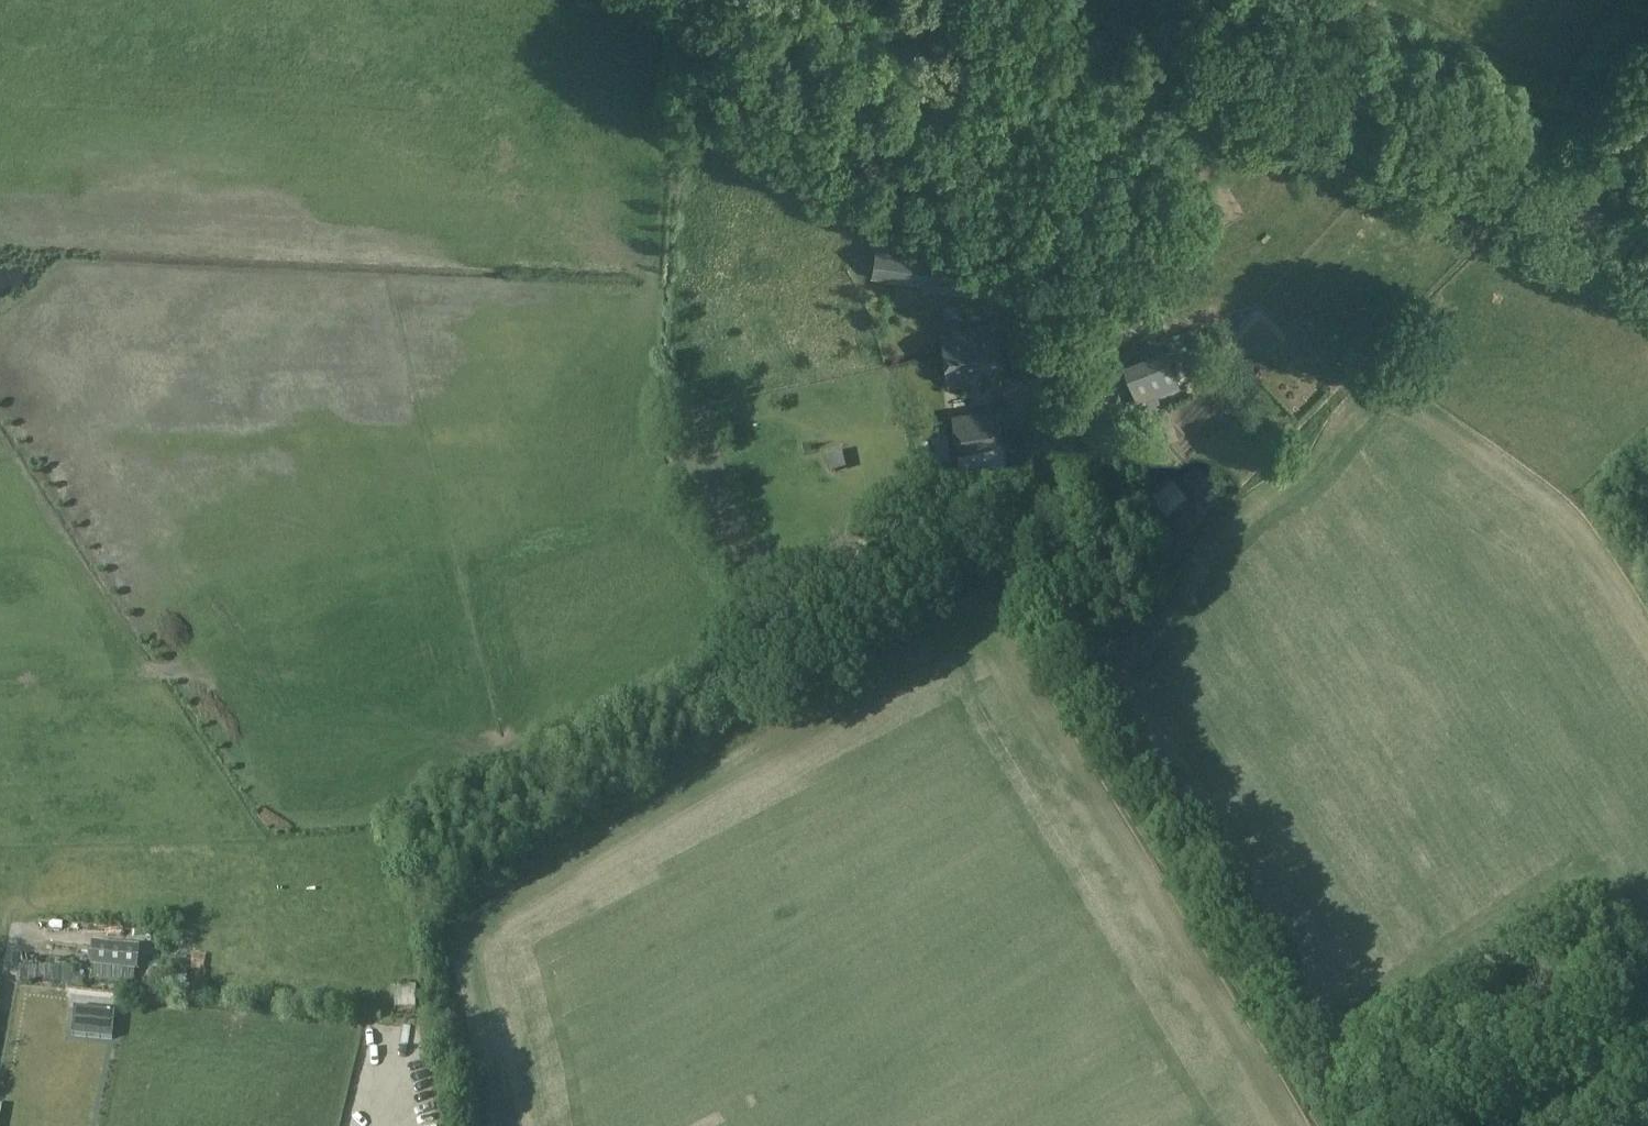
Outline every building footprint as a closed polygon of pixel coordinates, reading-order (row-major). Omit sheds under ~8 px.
[(934,275),(938,250),(877,241),(872,277),(932,286),(934,275)] [(992,283),(934,275),(932,286),(990,294),(992,283)] [(945,355),(1000,346),(996,323),(959,329),(958,323),(941,326),(943,346),(945,355)] [(1000,346),(945,355),(950,387),(970,383),(968,374),(1003,369),(1000,346)] [(1180,385),(1166,347),(1165,346),(1122,362),(1137,401),(1180,385)] [(999,408),(953,415),(959,454),(1004,447),(999,408)] [(952,450),(935,453),(937,469),(955,466),(952,450)] [(841,451),(826,454),(831,472),(845,469),(841,451)] [(137,973),(139,947),(92,944),(90,970),(137,973)] [(395,985),(395,1007),(415,1007),(416,985),(395,985)] [(71,1035),(113,1038),(115,1010),(73,1007),(71,1035)]
